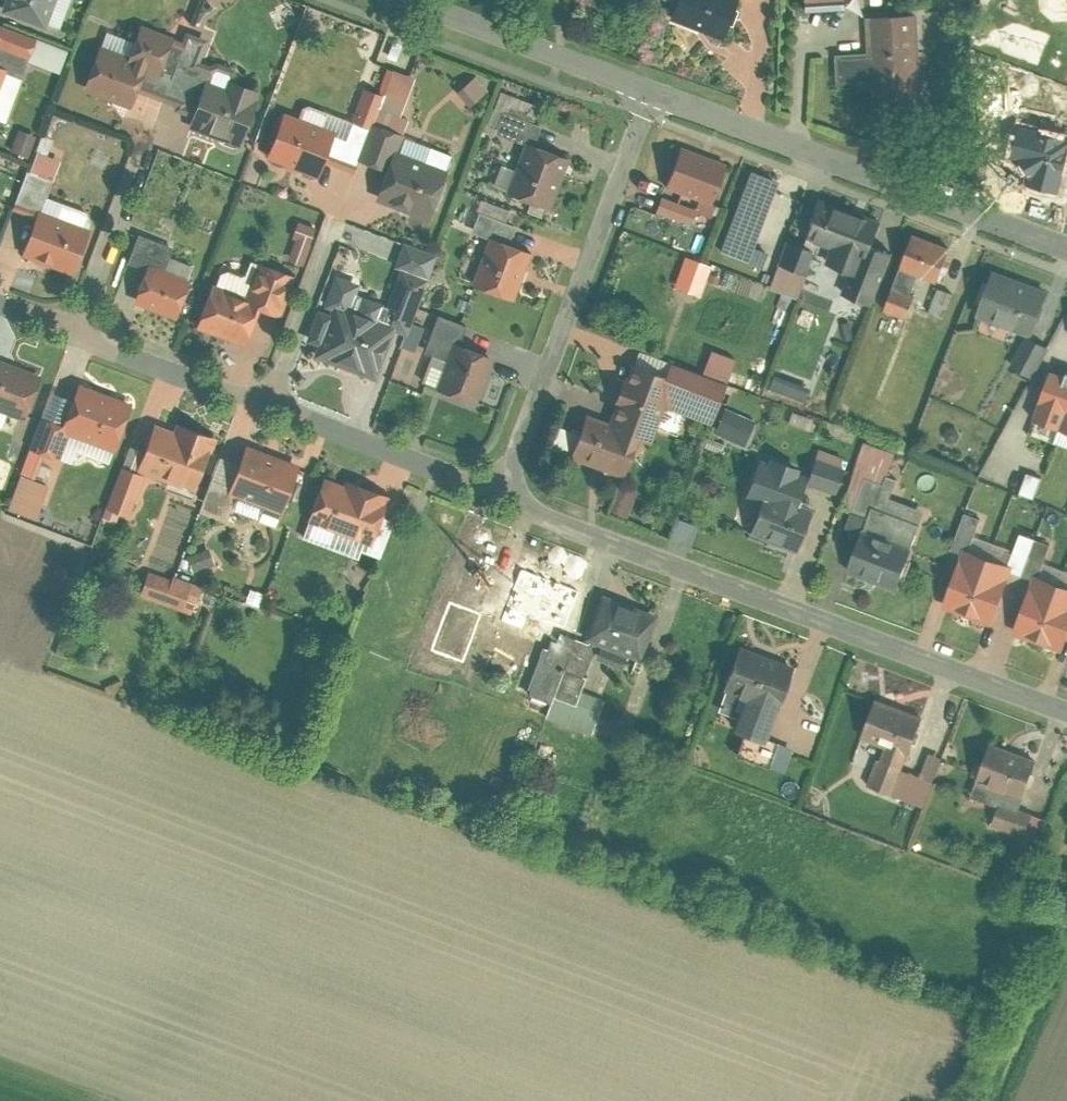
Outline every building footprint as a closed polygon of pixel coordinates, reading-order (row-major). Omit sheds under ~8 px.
[(45,34),(58,0),(6,0),(0,16),(0,18),(45,34)] [(676,8),(670,24),(723,43),(737,6),(720,0),(663,0),(662,3),(676,8)] [(867,24),(870,57),(836,60),(838,89),(872,86),(873,93),(923,88),(917,20),(867,24)] [(0,28),(0,55),(58,77),(67,54),(0,28)] [(234,73),(216,66),(207,69),(198,66),(206,45),(185,36),(181,46),(173,44),(169,55),(161,79),(145,74),(137,96),(175,110),(173,116),(194,123),(208,86),(225,93),(228,85),(234,87),(236,82),(234,73)] [(127,67),(132,69),(131,71),(96,59),(83,95),(131,112),(137,96),(145,74),(161,79),(169,55),(136,42),(127,67)] [(401,138),(407,123),(399,120),(413,82),(387,73),(377,98),(364,93),(350,126),(369,133),(371,126),(401,138)] [(456,93),(469,107),(489,89),(476,74),(456,93)] [(190,133),(241,151),(258,105),(255,104),(258,96),(228,85),(225,93),(208,86),(194,123),(190,133)] [(538,109),(499,95),(488,127),(498,131),(496,137),(537,152),(544,131),(532,127),(538,109)] [(304,109),(298,124),(283,118),(267,163),(318,182),(324,165),(352,176),(368,133),(304,109)] [(1019,126),(1005,176),(1061,192),(1066,170),(1066,139),(1019,126)] [(396,164),(395,163),(403,140),(372,128),(357,165),(386,176),(375,206),(428,226),(444,181),(396,164)] [(10,156),(27,162),(35,140),(18,134),(10,156)] [(396,164),(444,181),(452,160),(404,142),(396,164)] [(506,199),(550,215),(568,164),(524,148),(506,199)] [(726,166),(682,150),(667,192),(711,209),(726,166)] [(28,177),(51,185),(58,164),(36,156),(28,177)] [(749,175),(718,256),(761,273),(767,257),(754,252),(779,186),(749,175)] [(15,205),(40,214),(51,185),(28,177),(26,176),(15,205)] [(805,243),(833,254),(826,271),(850,280),(843,300),(874,311),(893,258),(876,252),(887,226),(821,201),(805,243)] [(694,213),(662,202),(656,218),(689,229),(694,213)] [(509,214),(481,204),(477,215),(505,225),(509,214)] [(89,235),(39,217),(22,261),(72,279),(89,235)] [(516,230),(478,217),(471,236),(509,249),(516,230)] [(288,264),(303,270),(316,233),(298,226),(292,242),(296,243),(288,264)] [(128,268),(145,274),(133,308),(176,323),(190,283),(165,274),(173,250),(138,238),(128,268)] [(489,243),(471,291),(513,306),(531,259),(489,243)] [(786,245),(770,290),(798,300),(814,255),(786,245)] [(438,259),(403,246),(393,271),(428,284),(438,259)] [(911,249),(901,275),(936,288),(946,262),(911,249)] [(673,291),(699,300),(710,271),(684,262),(673,291)] [(258,267),(243,306),(211,294),(196,334),(245,351),(257,317),(278,324),(294,281),(258,267)] [(305,345),(319,351),(315,362),(376,385),(394,335),(406,339),(427,285),(400,275),(380,328),(375,327),(383,307),(360,299),(353,319),(349,317),(360,289),(335,279),(323,311),(333,315),(331,319),(317,313),(305,345)] [(901,275),(893,294),(911,301),(918,282),(901,275)] [(1031,342),(1047,300),(995,281),(980,323),(1031,342)] [(929,316),(944,322),(953,299),(938,293),(929,316)] [(893,294),(885,315),(907,324),(916,303),(911,301),(893,294)] [(424,356),(447,365),(436,396),(475,410),(493,362),(460,350),(467,332),(438,320),(424,356)] [(399,350),(414,356),(423,331),(411,327),(406,341),(403,340),(399,350)] [(1011,371),(1032,382),(1047,352),(1027,342),(1011,371)] [(0,364),(0,416),(24,424),(40,379),(0,364)] [(628,371),(604,435),(584,427),(570,462),(623,483),(638,445),(650,449),(664,413),(710,431),(725,392),(670,369),(664,384),(628,371)] [(1051,378),(1034,427),(1058,436),(1066,409),(1066,384),(1051,378)] [(59,465),(68,440),(113,456),(131,408),(78,389),(62,432),(40,423),(28,453),(44,460),(59,465)] [(1058,436),(1066,439),(1066,409),(1058,436)] [(756,425),(726,413),(715,438),(745,450),(756,425)] [(173,435),(155,428),(136,475),(193,497),(213,443),(175,429),(173,435)] [(226,521),(234,501),(280,518),(299,469),(246,450),(239,469),(219,461),(200,511),(226,521)] [(843,461),(819,452),(815,465),(839,473),(843,461)] [(44,460),(28,453),(18,479),(34,485),(44,460)] [(764,479),(755,475),(745,503),(794,521),(804,493),(796,490),(801,476),(769,464),(764,479)] [(842,476),(815,467),(808,488),(835,497),(842,476)] [(104,514),(127,522),(143,478),(121,470),(104,514)] [(1035,496),(1042,477),(1031,472),(1023,492),(1035,496)] [(7,514),(35,524),(48,490),(20,479),(7,514)] [(343,490),(324,482),(306,528),(368,552),(388,502),(345,485),(343,490)] [(610,516),(626,522),(637,495),(621,489),(610,516)] [(882,494),(849,576),(897,594),(924,509),(882,494)] [(149,561),(173,570),(195,512),(171,503),(149,561)] [(762,510),(750,540),(796,556),(807,526),(762,510)] [(194,569),(215,563),(211,549),(190,555),(194,569)] [(964,556),(943,613),(993,631),(1014,574),(964,556)] [(566,637),(583,593),(519,570),(503,614),(566,637)] [(173,579),(172,583),(149,574),(140,600),(180,614),(184,604),(194,608),(200,589),(173,579)] [(1014,637),(1063,655),(1066,645),(1066,592),(1035,580),(1014,637)] [(657,618),(601,598),(584,644),(640,664),(657,618)] [(480,612),(449,601),(431,649),(462,660),(480,612)] [(761,750),(792,671),(740,650),(721,699),(743,707),(730,738),(761,750)] [(924,722),(877,704),(863,743),(883,750),(907,759),(910,760),(924,722)] [(973,799),(1000,809),(992,829),(1024,842),(1034,818),(1018,811),(1037,764),(993,747),(973,799)] [(921,779),(903,772),(907,759),(883,750),(868,790),(923,810),(933,784),(921,779)] [(921,779),(933,784),(941,761),(929,757),(921,779)] [(1005,875),(1019,880),(1030,853),(1016,848),(1005,875)]
